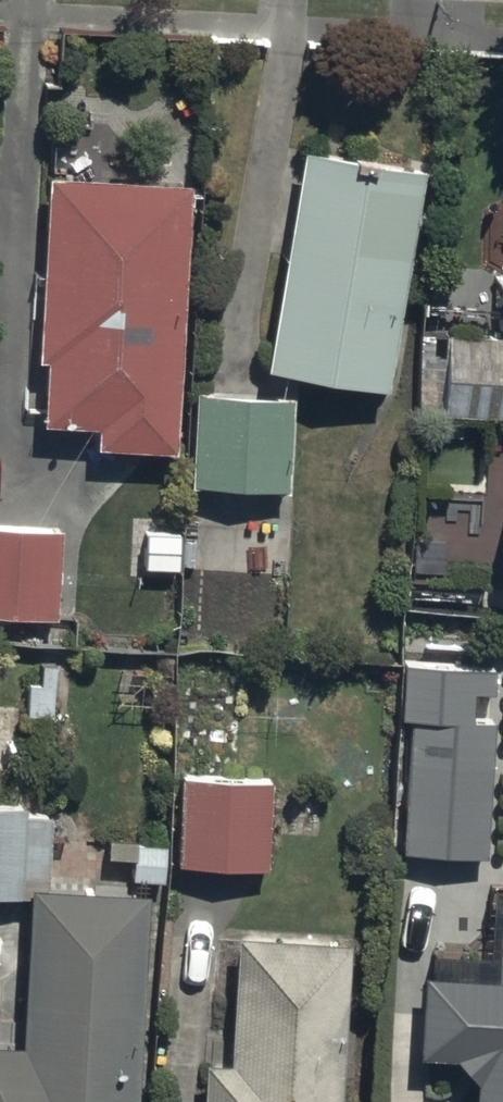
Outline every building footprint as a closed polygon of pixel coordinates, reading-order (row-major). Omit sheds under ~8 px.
[(381,378),(418,156),(296,136),(259,358),(381,378)] [(172,438),(183,171),(47,160),(36,433),(172,438)] [(288,386),(189,383),(186,484),(286,487),(288,386)] [(58,522),(0,520),(0,613),(55,615),(58,522)] [(388,842),(481,848),(495,658),(401,651),(388,842)] [(270,770),(177,767),(174,862),(267,865),(270,770)] [(141,881),(26,874),(17,1031),(0,1030),(0,1101),(128,1101),(141,881)] [(414,959),(409,1044),(473,1048),(470,1101),(502,1101),(502,915),(414,959)] [(346,931),(223,923),(211,1101),(334,1101),(346,931)]
